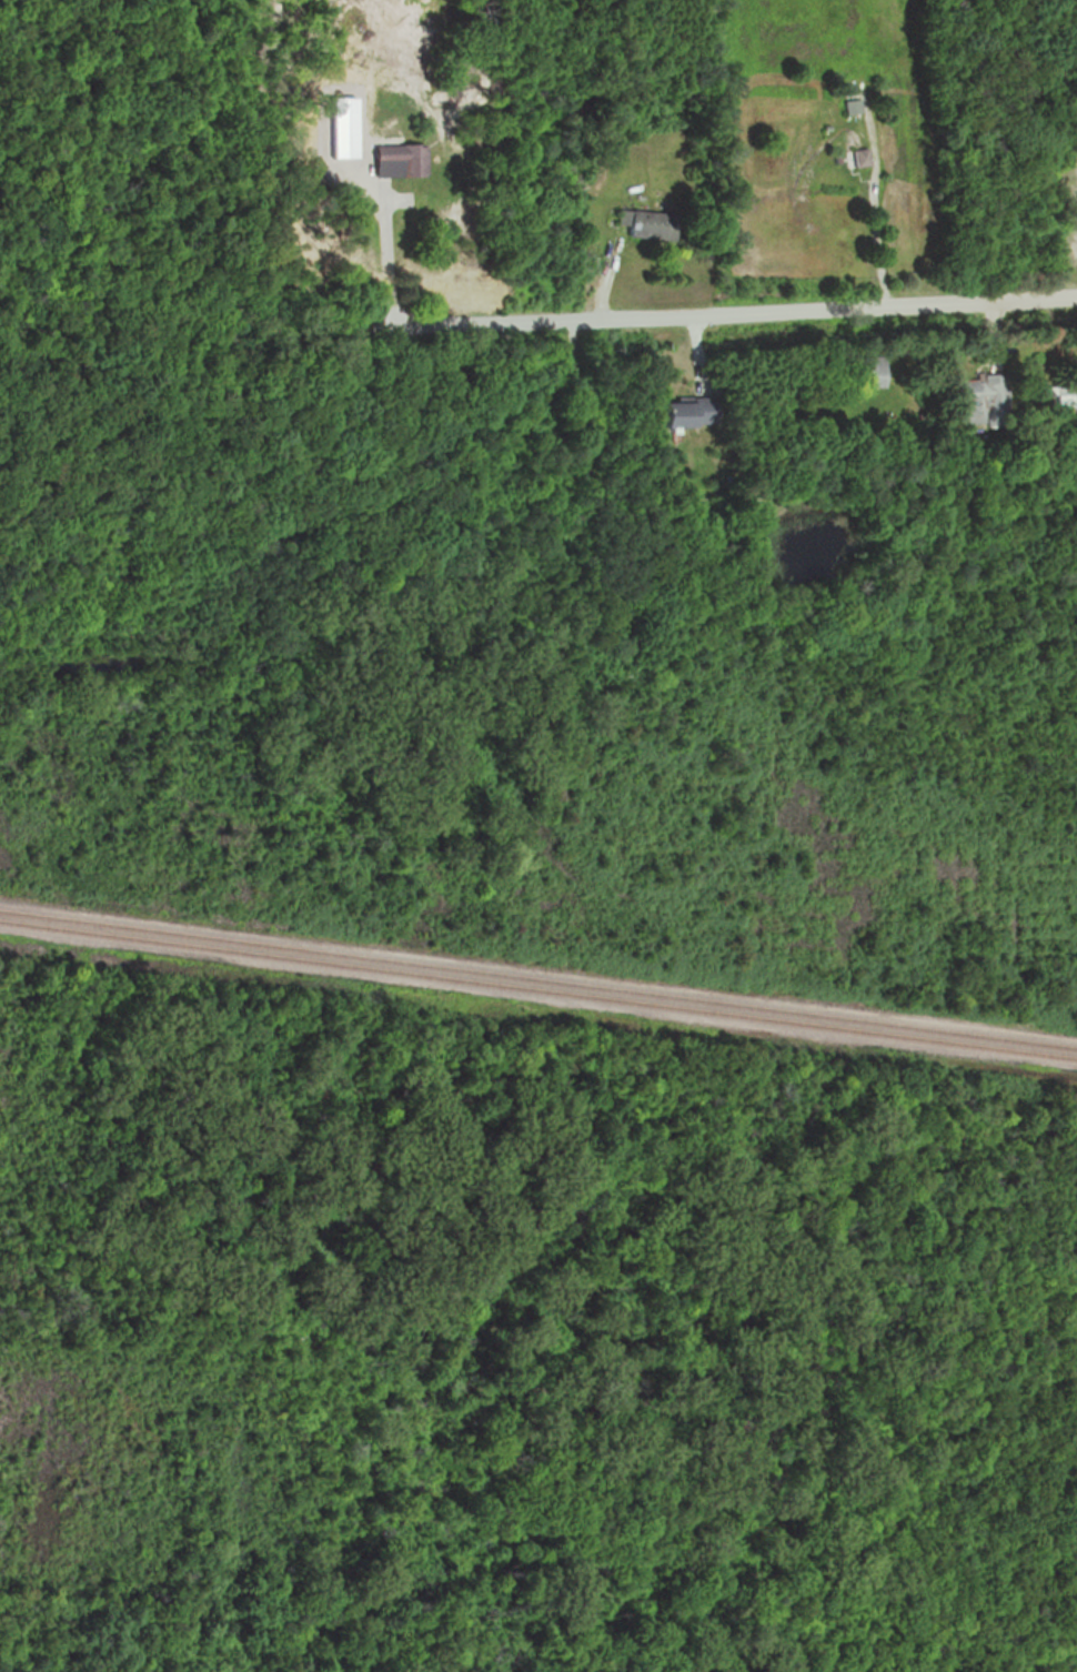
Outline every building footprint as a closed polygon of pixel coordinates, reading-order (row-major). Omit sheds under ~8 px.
[(353,158),(353,97),(329,97),(329,158),(353,158)] [(840,101),(841,114),(857,113),(856,99),(840,101)] [(417,175),(416,145),(369,145),(369,175),(417,175)] [(865,166),(865,149),(847,149),(847,166),(865,166)] [(673,214),(615,210),(613,235),(671,239),(673,214)] [(848,386),(881,386),(881,355),(848,355),(848,386)] [(1002,373),(957,374),(958,422),(1003,422),(1002,373)] [(1052,405),(1074,405),(1074,384),(1029,384),(1029,395),(1052,395),(1052,405)] [(708,424),(708,399),(651,399),(651,425),(708,424)]
